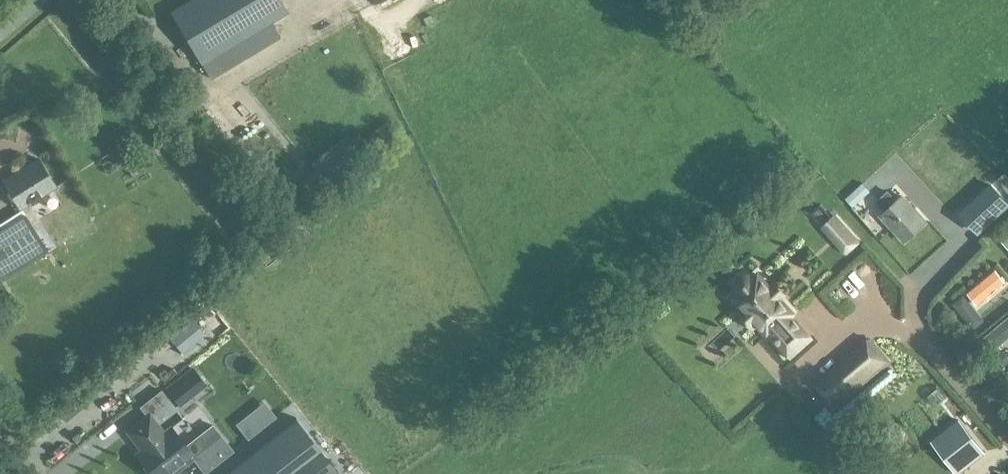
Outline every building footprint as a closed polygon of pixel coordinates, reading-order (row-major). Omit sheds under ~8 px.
[(170,10),(202,64),(290,11),(283,0),(186,0),(170,10)] [(314,163),(333,152),(324,136),(305,147),(314,163)] [(37,159),(3,182),(22,211),(56,188),(37,159)] [(853,207),(870,191),(863,183),(845,199),(853,207)] [(991,185),(960,213),(977,232),(1007,204),(1007,203),(991,185)] [(902,196),(897,201),(888,191),(876,202),(884,212),(880,216),(904,242),(925,223),(902,196)] [(49,252),(25,214),(2,229),(0,226),(0,278),(2,281),(49,252)] [(860,243),(852,234),(841,243),(849,252),(860,243)] [(1002,280),(995,272),(959,306),(966,314),(1002,280)] [(758,274),(752,279),(750,276),(745,275),(740,276),(736,279),(735,284),(735,289),(737,292),(732,297),(767,335),(769,333),(790,357),(809,339),(789,316),(792,313),(778,297),(780,296),(773,288),(772,290),(758,274)] [(12,303),(25,294),(18,283),(5,291),(12,303)] [(181,351),(203,333),(185,311),(163,330),(181,351)] [(982,339),(993,353),(1007,341),(1007,318),(982,339)] [(854,357),(871,377),(889,362),(872,342),(854,357)] [(143,366),(127,381),(134,389),(151,374),(143,366)] [(834,409),(852,394),(834,374),(816,389),(834,409)] [(190,397),(176,379),(164,388),(179,407),(190,397)] [(146,417),(127,432),(141,450),(136,453),(152,473),(173,473),(195,457),(205,470),(231,450),(212,425),(185,446),(170,427),(163,433),(157,424),(175,410),(168,400),(146,417)] [(247,440),(266,425),(254,410),(235,425),(247,440)] [(337,470),(295,417),(221,473),(332,473),(337,470)] [(941,434),(932,441),(958,473),(968,465),(956,450),(972,437),(958,420),(941,434)]
